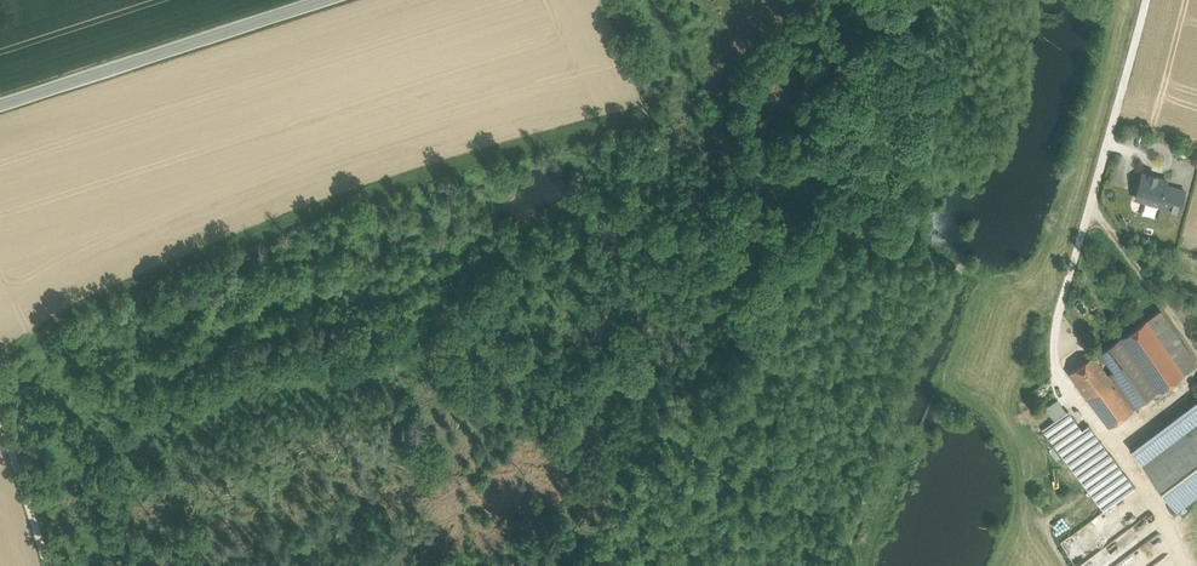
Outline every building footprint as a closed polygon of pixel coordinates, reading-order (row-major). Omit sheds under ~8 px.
[(1149,175),(1142,174),(1135,197),(1161,204),(1166,185),(1167,181),(1156,178),(1157,175),(1149,173),(1149,175)] [(1185,191),(1166,185),(1161,204),(1161,206),(1179,212),(1185,191)] [(1135,199),(1161,206),(1161,204),(1135,197),(1135,199)] [(1196,364),(1159,309),(1146,318),(1184,372),(1196,364)] [(1184,372),(1146,318),(1121,336),(1158,390),(1184,372)] [(1158,390),(1121,336),(1096,353),(1110,372),(1107,374),(1083,392),(1108,426),(1158,390)] [(1093,354),(1068,372),(1083,392),(1107,374),(1093,354)] [(1130,447),(1176,509),(1196,493),(1196,397),(1130,447)] [(1068,410),(1046,425),(1052,432),(1073,417),(1068,410)] [(1073,417),(1052,432),(1061,445),(1082,429),(1073,417)] [(1132,488),(1086,426),(1082,429),(1061,445),(1107,507),(1132,488)] [(913,449),(918,440),(906,433),(901,442),(913,449)] [(1107,507),(1060,541),(1076,565),(1158,565),(1132,488),(1107,507)]
